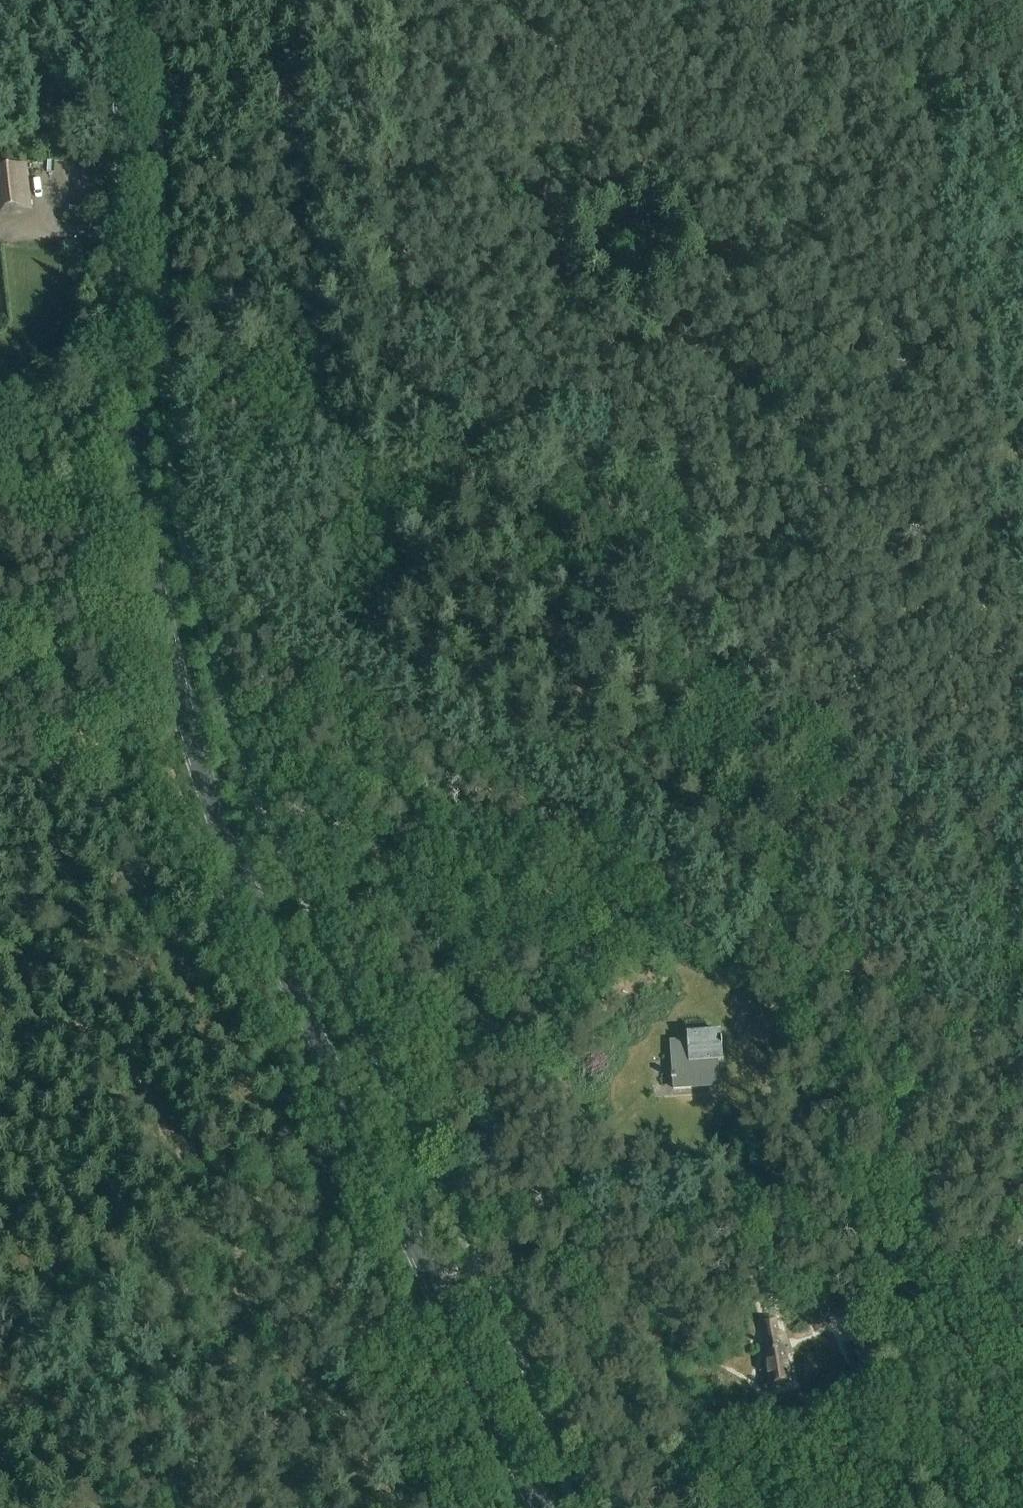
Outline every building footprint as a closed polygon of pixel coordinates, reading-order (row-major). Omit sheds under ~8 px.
[(3,213),(30,210),(25,168),(0,171),(0,180),(3,213)] [(722,1034),(687,1036),(687,1040),(670,1041),(670,1042),(671,1042),(673,1076),(671,1076),(672,1080),(674,1080),(674,1089),(720,1086),(720,1074),(718,1075),(718,1061),(724,1061),(722,1034)] [(770,1387),(791,1383),(786,1363),(783,1349),(781,1347),(779,1338),(781,1338),(780,1335),(777,1335),(775,1320),(764,1321),(766,1345),(766,1358),(764,1358),(770,1387)] [(860,1376),(878,1368),(867,1344),(849,1352),(860,1376)]
